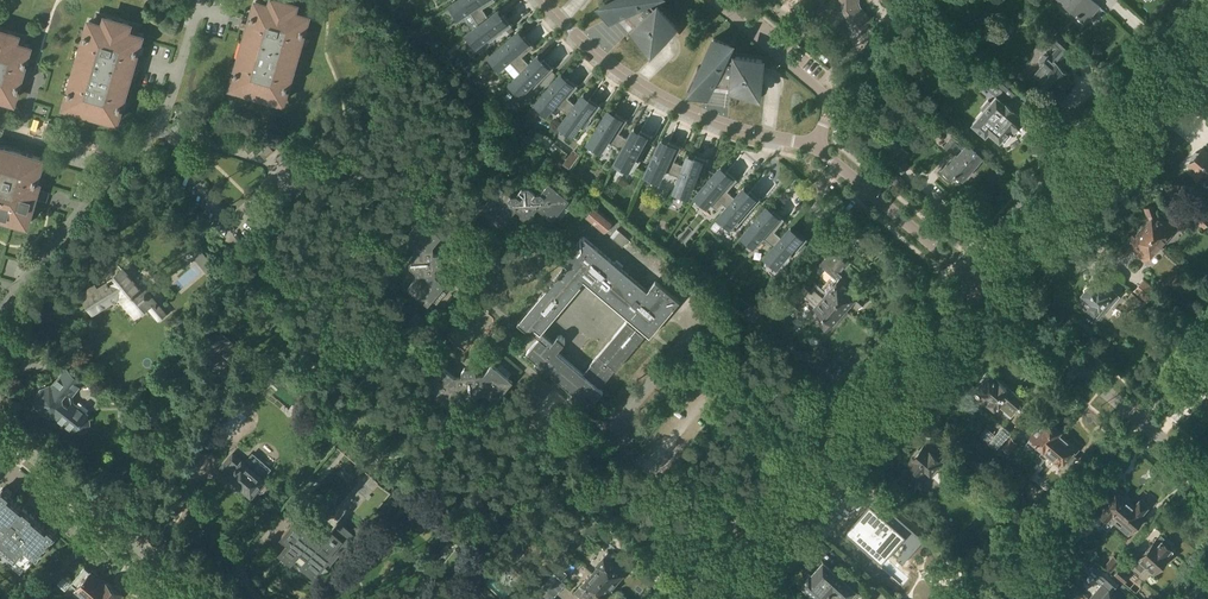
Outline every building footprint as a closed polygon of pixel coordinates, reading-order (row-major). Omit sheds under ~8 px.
[(281,0),(263,0),(262,3),(256,1),(251,18),(255,19),(247,44),(241,42),(237,57),(243,59),(240,70),(236,69),(231,87),(245,91),(244,93),(268,100),(269,98),(283,102),(288,85),(285,84),(288,72),(294,74),(298,59),(292,57),(296,45),(302,47),(304,40),(298,38),(299,32),(303,33),(308,16),(302,14),(304,7),(281,0)] [(488,18),(482,9),(495,0),(459,0),(450,6),(451,7),(452,6),(459,17),(469,11),(478,25),(488,18)] [(649,0),(608,0),(603,2),(610,18),(624,12),(637,25),(633,29),(651,48),(675,25),(657,6),(656,7),(649,0)] [(840,16),(836,22),(846,36),(854,38),(859,31),(862,32),(870,20),(861,8),(860,8),(858,0),(833,0),(840,16)] [(1070,10),(1067,14),(1073,19),(1076,15),(1085,23),(1099,6),(1092,0),(1059,0),(1070,10)] [(478,25),(467,34),(468,35),(469,34),(477,45),(485,38),(489,43),(512,25),(504,15),(501,17),(501,16),(499,17),(496,13),(499,11),(498,10),(488,18),(478,25)] [(137,26),(98,15),(96,22),(89,21),(84,38),(88,39),(86,44),(80,43),(78,50),(84,51),(81,63),(75,62),(70,77),(76,78),(73,90),(70,89),(65,106),(79,110),(78,113),(102,120),(103,117),(117,121),(122,104),(118,103),(121,91),(127,93),(132,78),(126,76),(133,52),(136,53),(141,36),(135,34),(137,26)] [(0,31),(0,99),(11,102),(16,85),(18,86),(21,77),(15,75),(16,70),(18,63),(22,64),(27,47),(21,45),(23,37),(0,31)] [(520,73),(529,64),(522,56),(533,46),(524,36),(522,38),(520,39),(516,35),(519,32),(518,32),(489,58),(490,59),(491,58),(500,68),(508,60),(520,73)] [(1057,96),(1060,98),(1065,92),(1063,89),(1071,81),(1066,76),(1068,73),(1058,64),(1071,49),(1056,36),(1050,42),(1057,49),(1049,58),(1046,56),(1045,55),(1043,55),(1041,57),(1040,59),(1040,61),(1041,63),(1047,68),(1046,69),(1042,66),(1035,75),(1052,91),(1051,92),(1057,96)] [(735,57),(725,56),(730,46),(714,39),(691,87),(707,95),(714,80),(732,83),(731,89),(758,93),(762,60),(735,56),(735,57)] [(537,55),(529,64),(520,73),(510,84),(511,84),(512,83),(521,93),(529,85),(533,89),(553,69),(544,59),(541,62),(541,61),(539,62),(536,59),(538,56),(537,55)] [(568,115),(575,105),(567,98),(577,87),(567,78),(565,80),(564,80),(563,81),(559,78),(561,75),(561,74),(535,104),(536,105),(537,104),(547,112),(554,104),(568,115)] [(973,123),(986,134),(989,130),(1000,140),(1001,139),(1003,141),(1010,133),(1008,131),(1012,126),(1013,127),(1021,117),(1011,108),(1004,102),(1008,98),(1010,100),(1017,91),(999,74),(991,83),(992,84),(994,82),(1003,89),(997,96),(991,103),(988,100),(981,109),(984,111),(973,123)] [(583,95),(575,105),(568,115),(559,127),(560,127),(561,126),(572,134),(585,116),(590,120),(600,106),(590,98),(588,101),(587,100),(586,102),(581,99),(584,96),(583,95)] [(622,150),(628,139),(619,134),(627,121),(616,113),(614,116),(613,116),(612,117),(608,114),(610,111),(609,111),(588,144),(589,144),(589,143),(600,150),(607,141),(622,150)] [(179,138),(197,123),(189,113),(171,128),(179,138)] [(54,132),(56,123),(49,121),(46,130),(54,132)] [(633,128),(628,139),(622,150),(615,163),(616,164),(617,163),(629,169),(634,159),(639,162),(652,137),(641,131),(639,133),(638,133),(637,135),(633,132),(634,129),(633,128)] [(964,149),(957,143),(957,142),(951,137),(943,146),(955,156),(941,171),(951,180),(956,175),(962,180),(972,168),(974,170),(979,164),(978,162),(982,157),(968,144),(967,145),(964,149)] [(679,178),(684,166),(674,162),(681,148),(668,142),(667,145),(666,145),(665,146),(660,144),(662,141),(661,140),(645,176),(646,176),(646,175),(658,181),(663,170),(679,178)] [(5,149),(5,147),(0,146),(0,213),(12,217),(11,220),(27,225),(35,197),(31,196),(35,184),(36,184),(41,165),(39,165),(41,158),(27,154),(27,155),(5,149)] [(908,154),(901,147),(887,161),(901,174),(908,165),(902,160),(908,154)] [(1203,149),(1198,154),(1195,153),(1191,158),(1192,161),(1188,166),(1195,172),(1193,174),(1201,181),(1202,179),(1207,184),(1207,153),(1203,149)] [(684,166),(679,178),(674,191),(675,192),(675,191),(688,195),(696,174),(702,176),(708,161),(695,156),(694,159),(694,158),(693,160),(688,158),(689,155),(688,154),(684,166)] [(726,207),(734,198),(727,192),(737,180),(727,171),(725,173),(724,173),(723,174),(719,171),(721,168),(720,167),(695,197),(696,198),(697,197),(707,205),(708,203),(716,210),(722,204),(726,207)] [(569,200),(549,183),(541,192),(535,193),(529,188),(522,188),(516,194),(511,195),(501,187),(484,207),(489,211),(493,211),(498,216),(499,220),(504,224),(516,209),(520,213),(520,216),(524,219),(531,218),(534,214),(534,212),(538,208),(552,220),(557,215),(556,211),(561,205),(565,205),(569,200)] [(734,198),(726,207),(718,217),(719,218),(720,217),(730,225),(732,223),(737,227),(760,199),(750,191),(748,193),(747,193),(746,194),(742,190),(744,188),(744,187),(734,198)] [(1164,220),(1156,213),(1156,211),(1154,205),(1144,208),(1147,214),(1148,221),(1142,228),(1158,243),(1174,225),(1166,218),(1164,220)] [(1207,224),(1207,215),(1196,205),(1188,214),(1204,228),(1207,224)] [(604,232),(613,221),(595,206),(586,217),(604,232)] [(773,247),(781,237),(774,231),(784,220),(774,211),(772,213),(771,213),(770,214),(766,211),(768,208),(767,207),(742,237),(743,238),(743,237),(754,245),(761,237),(773,247)] [(404,240),(414,248),(414,254),(409,259),(410,267),(416,272),(417,278),(408,288),(428,305),(446,285),(435,276),(435,268),(440,268),(443,264),(442,257),(439,254),(434,254),(433,246),(441,237),(421,219),(404,240)] [(790,227),(781,237),(773,247),(765,257),(766,257),(766,256),(777,265),(791,248),(796,252),(807,239),(797,230),(795,233),(794,232),(793,234),(789,230),(791,227),(790,227)] [(1136,256),(1144,263),(1160,245),(1158,243),(1142,228),(1134,237),(1133,235),(1125,243),(1119,250),(1127,257),(1133,250),(1135,252),(1137,254),(1136,256)] [(663,322),(662,321),(679,301),(655,280),(647,290),(617,265),(583,236),(562,261),(567,266),(563,271),(562,270),(517,323),(530,334),(532,332),(539,338),(526,353),(536,361),(535,363),(542,369),(544,367),(573,392),(571,394),(578,400),(580,398),(590,407),(603,391),(600,388),(632,350),(649,330),(653,333),(656,330),(663,322)] [(837,281),(827,293),(846,310),(853,302),(859,308),(866,300),(853,288),(851,288),(851,289),(848,286),(848,285),(848,282),(842,277),(842,276),(839,274),(847,264),(829,248),(822,242),(820,244),(815,239),(809,245),(815,251),(818,248),(823,254),(816,262),(837,281)] [(401,258),(387,259),(388,269),(402,267),(401,258)] [(143,293),(122,269),(107,281),(108,283),(97,290),(94,286),(82,293),(93,312),(120,296),(136,316),(148,306),(159,318),(164,313),(146,291),(143,293)] [(712,284),(718,277),(713,273),(707,280),(712,284)] [(1133,291),(1147,302),(1157,290),(1143,279),(1133,291)] [(1080,301),(1081,303),(1096,317),(1108,303),(1111,305),(1118,297),(1112,291),(1111,292),(1098,281),(1094,286),(1092,284),(1090,286),(1086,285),(1083,288),(1084,292),(1083,294),(1083,295),(1081,298),(1080,301)] [(846,310),(827,293),(817,284),(812,290),(805,284),(801,288),(798,285),(791,293),(789,292),(781,301),(794,312),(802,303),(798,300),(804,293),(809,298),(807,300),(815,306),(814,308),(827,319),(822,325),(830,333),(844,316),(843,314),(842,312),(844,310),(845,311),(846,310)] [(1125,300),(1135,309),(1142,301),(1132,293),(1125,300)] [(416,314),(409,322),(417,327),(423,319),(416,314)] [(225,357),(235,345),(219,331),(208,344),(217,351),(225,357)] [(247,379),(251,375),(244,369),(246,367),(241,363),(235,369),(247,379)] [(513,382),(493,364),(479,380),(477,380),(476,370),(472,367),(465,368),(462,372),(463,382),(460,382),(444,368),(427,389),(447,406),(456,396),(462,395),(468,401),(475,400),(480,394),(486,393),(496,402),(513,382)] [(71,396),(83,381),(66,367),(51,386),(49,386),(41,390),(36,398),(36,399),(37,408),(44,415),(53,417),(55,416),(74,431),(76,429),(80,431),(84,431),(89,425),(89,420),(85,417),(87,414),(72,402),(71,396)] [(998,407),(999,406),(1009,415),(1022,399),(998,379),(998,380),(993,376),(992,377),(987,373),(975,386),(990,399),(986,404),(993,410),(997,406),(998,407)] [(525,403),(533,410),(542,399),(534,392),(525,403)] [(930,429),(935,425),(925,410),(919,414),(930,429)] [(1035,444),(1042,450),(1059,431),(1045,419),(1026,443),(1031,448),(1035,444)] [(988,442),(996,450),(1011,433),(1003,425),(995,434),(988,442)] [(1042,450),(1039,454),(1044,459),(1048,454),(1062,467),(1077,450),(1058,434),(1060,432),(1059,431),(1042,450)] [(1010,437),(1002,447),(1009,453),(1017,443),(1010,437)] [(929,452),(923,446),(922,447),(923,447),(919,451),(918,450),(914,455),(915,456),(908,464),(913,468),(912,469),(906,469),(902,474),(903,480),(913,489),(920,482),(919,475),(925,469),(930,473),(936,466),(939,469),(946,461),(957,470),(963,463),(945,448),(937,457),(930,451),(929,452)] [(232,454),(219,468),(229,476),(230,476),(252,495),(256,490),(257,490),(258,490),(260,492),(264,492),(267,488),(267,484),(263,481),(263,480),(262,479),(271,469),(252,453),(243,463),(232,454)] [(974,462),(971,465),(978,471),(981,468),(974,462)] [(294,516),(271,542),(314,578),(359,525),(348,516),(356,507),(367,515),(389,489),(374,476),(366,486),(370,489),(361,500),(357,497),(344,512),(342,511),(319,538),(294,516)] [(1008,497),(1028,514),(1033,507),(1020,496),(1024,490),(1018,485),(1008,497)] [(15,561),(15,560),(25,568),(34,557),(36,558),(57,533),(55,532),(57,529),(52,525),(50,527),(48,526),(46,528),(34,517),(35,516),(23,506),(22,508),(9,497),(11,495),(10,493),(12,491),(6,486),(4,488),(2,487),(0,490),(0,549),(15,561)] [(1088,502),(1095,508),(1094,508),(1112,523),(1116,519),(1130,502),(1123,496),(1125,495),(1116,488),(1110,495),(1109,494),(1103,501),(1104,502),(1103,504),(1100,502),(1093,496),(1088,502)] [(1148,507),(1139,499),(1134,505),(1130,502),(1116,519),(1112,523),(1113,524),(1114,522),(1128,534),(1142,517),(1140,516),(1148,507)] [(894,537),(911,552),(922,539),(891,511),(883,520),(870,509),(860,521),(861,522),(859,524),(854,520),(846,529),(851,533),(849,535),(872,556),(877,551),(879,553),(894,537)] [(1073,540),(1085,526),(1074,517),(1063,531),(1073,540)] [(584,530),(600,544),(606,538),(597,530),(601,525),(593,519),(584,530)] [(1028,538),(1034,531),(1028,526),(1022,532),(1028,538)] [(1061,533),(1057,538),(1066,545),(1070,541),(1061,533)] [(1171,545),(1161,535),(1157,540),(1156,539),(1134,563),(1141,569),(1144,566),(1152,573),(1159,566),(1161,566),(1164,562),(1165,560),(1167,558),(1164,555),(1170,549),(1168,547),(1171,545)] [(607,553),(602,559),(598,564),(599,566),(593,573),(612,590),(617,584),(615,582),(623,574),(622,573),(626,568),(620,562),(617,566),(610,560),(612,558),(607,553)] [(467,561),(460,555),(451,565),(458,571),(467,561)] [(1111,570),(1119,560),(1113,555),(1105,565),(1111,570)] [(506,563),(500,557),(496,561),(503,568),(507,563),(506,563)] [(1044,561),(1040,557),(1035,562),(1039,566),(1044,561)] [(509,559),(506,563),(507,563),(511,567),(515,563),(509,559)] [(800,583),(808,591),(806,593),(813,598),(854,598),(858,595),(858,594),(836,574),(830,568),(830,569),(823,562),(814,572),(815,573),(813,577),(808,573),(800,583)] [(107,581),(102,577),(101,578),(92,571),(91,572),(90,571),(90,572),(85,567),(71,583),(77,588),(76,588),(89,598),(92,598),(107,581)] [(1124,583),(1129,577),(1119,568),(1114,575),(1124,583)] [(1119,598),(1120,598),(1116,595),(1115,596),(1110,591),(1112,588),(1113,589),(1118,584),(1104,571),(1099,577),(1105,582),(1089,598),(1119,598)] [(612,590),(593,573),(587,580),(586,580),(575,592),(581,596),(582,595),(586,598),(604,598),(612,590)] [(566,584),(556,576),(551,581),(548,579),(542,586),(555,597),(566,584)] [(107,581),(92,598),(119,598),(123,595),(120,592),(122,590),(116,584),(113,587),(107,581)] [(53,590),(44,583),(34,594),(41,598),(45,598),(53,590)]
